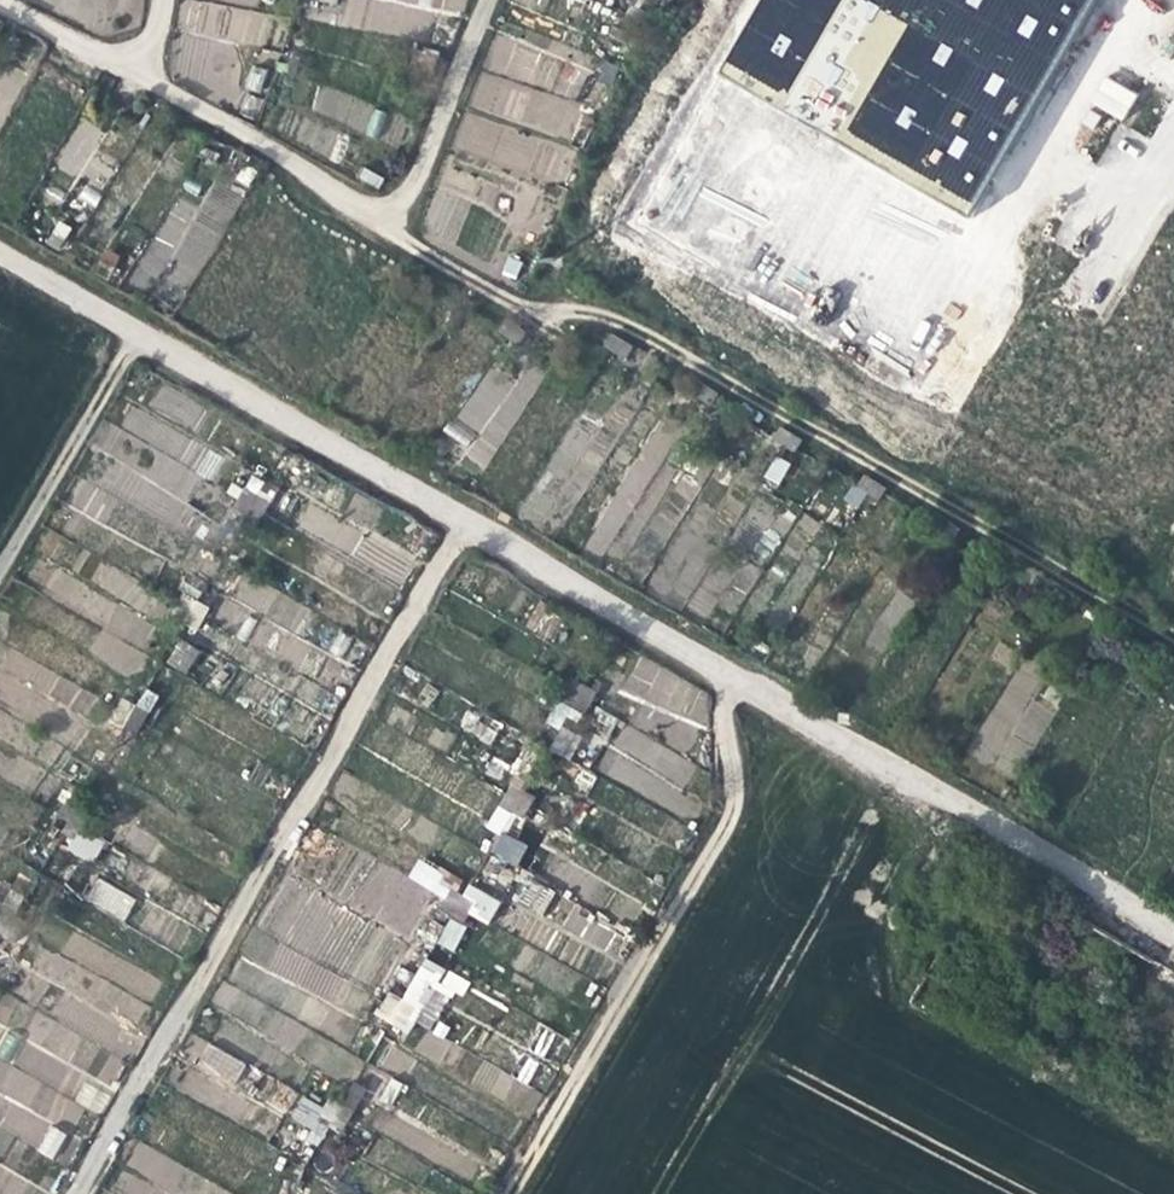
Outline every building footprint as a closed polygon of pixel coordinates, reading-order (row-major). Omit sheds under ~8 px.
[(466,0),(348,0),(342,23),(427,43),(435,10),(462,17),(466,0)] [(736,58),(788,88),(838,0),(769,0),(736,58)] [(904,27),(842,135),(971,209),(1091,0),(858,0),(904,27)] [(183,39),(269,43),(270,9),(185,5),(183,39)] [(485,66),(519,78),(530,47),(496,35),(485,66)] [(248,66),(245,91),(262,93),(265,69),(248,66)] [(470,105),(567,139),(579,106),(481,72),(470,105)] [(1107,76),(1092,102),(1122,120),(1137,94),(1107,76)] [(146,100),(139,112),(160,124),(166,112),(146,100)] [(464,119),(463,150),(491,150),(491,170),(564,171),(564,152),(547,152),(548,133),(500,132),(500,143),(479,142),(479,119),(464,119)] [(256,177),(264,164),(250,157),(242,169),(256,177)] [(535,338),(528,349),(549,362),(556,350),(535,338)] [(497,413),(512,381),(486,369),(454,437),(493,455),(509,418),(497,413)] [(778,486),(789,462),(772,455),(762,479),(778,486)] [(244,488),(230,510),(256,525),(268,502),(244,488)] [(884,513),(890,503),(869,491),(863,502),(884,513)] [(959,554),(964,543),(950,536),(945,546),(959,554)] [(183,589),(168,612),(196,628),(210,605),(183,589)] [(1073,616),(1079,606),(1057,594),(1052,604),(1073,616)] [(179,638),(166,662),(187,673),(200,649),(179,638)] [(1173,664),(1173,658),(1164,653),(1159,662),(1171,669),(1173,664)] [(653,699),(657,660),(631,658),(627,696),(653,699)] [(162,663),(156,674),(171,684),(170,685),(185,695),(194,683),(162,663)] [(1057,708),(1035,695),(1043,681),(1017,665),(965,753),(1014,781),(1057,708)] [(573,675),(559,699),(582,713),(597,688),(573,675)] [(123,691),(109,714),(136,730),(151,706),(123,691)] [(568,759),(580,738),(561,727),(549,749),(568,759)] [(668,751),(656,770),(683,787),(695,767),(668,751)] [(511,778),(497,803),(520,817),(535,793),(511,778)] [(89,811),(77,804),(66,797),(62,795),(48,820),(75,836),(89,811)] [(517,866),(527,845),(499,832),(490,853),(517,866)] [(553,941),(524,927),(531,911),(542,916),(553,890),(522,876),(500,924),(550,947),(553,941)] [(125,921),(136,896),(95,879),(85,904),(125,921)] [(451,882),(435,907),(461,921),(476,896),(451,882)] [(547,924),(616,955),(627,930),(558,899),(547,924)] [(0,904),(0,933),(13,941),(27,917),(2,902),(0,904)] [(447,918),(436,946),(454,953),(465,925),(447,918)] [(390,985),(374,1010),(399,1026),(415,999),(390,985)] [(431,1019),(416,1052),(437,1062),(453,1029),(431,1019)] [(197,1068),(236,1083),(245,1061),(206,1045),(197,1068)] [(518,1089),(522,1080),(481,1062),(471,1085),(513,1104),(511,1108),(529,1116),(537,1098),(518,1089)] [(12,1104),(11,1107),(45,1124),(35,1144),(56,1154),(70,1126),(70,1125),(80,1106),(0,1064),(0,1097),(12,1104)] [(283,1112),(295,1095),(280,1084),(268,1101),(283,1112)] [(327,1092),(312,1116),(338,1131),(352,1106),(327,1092)]
